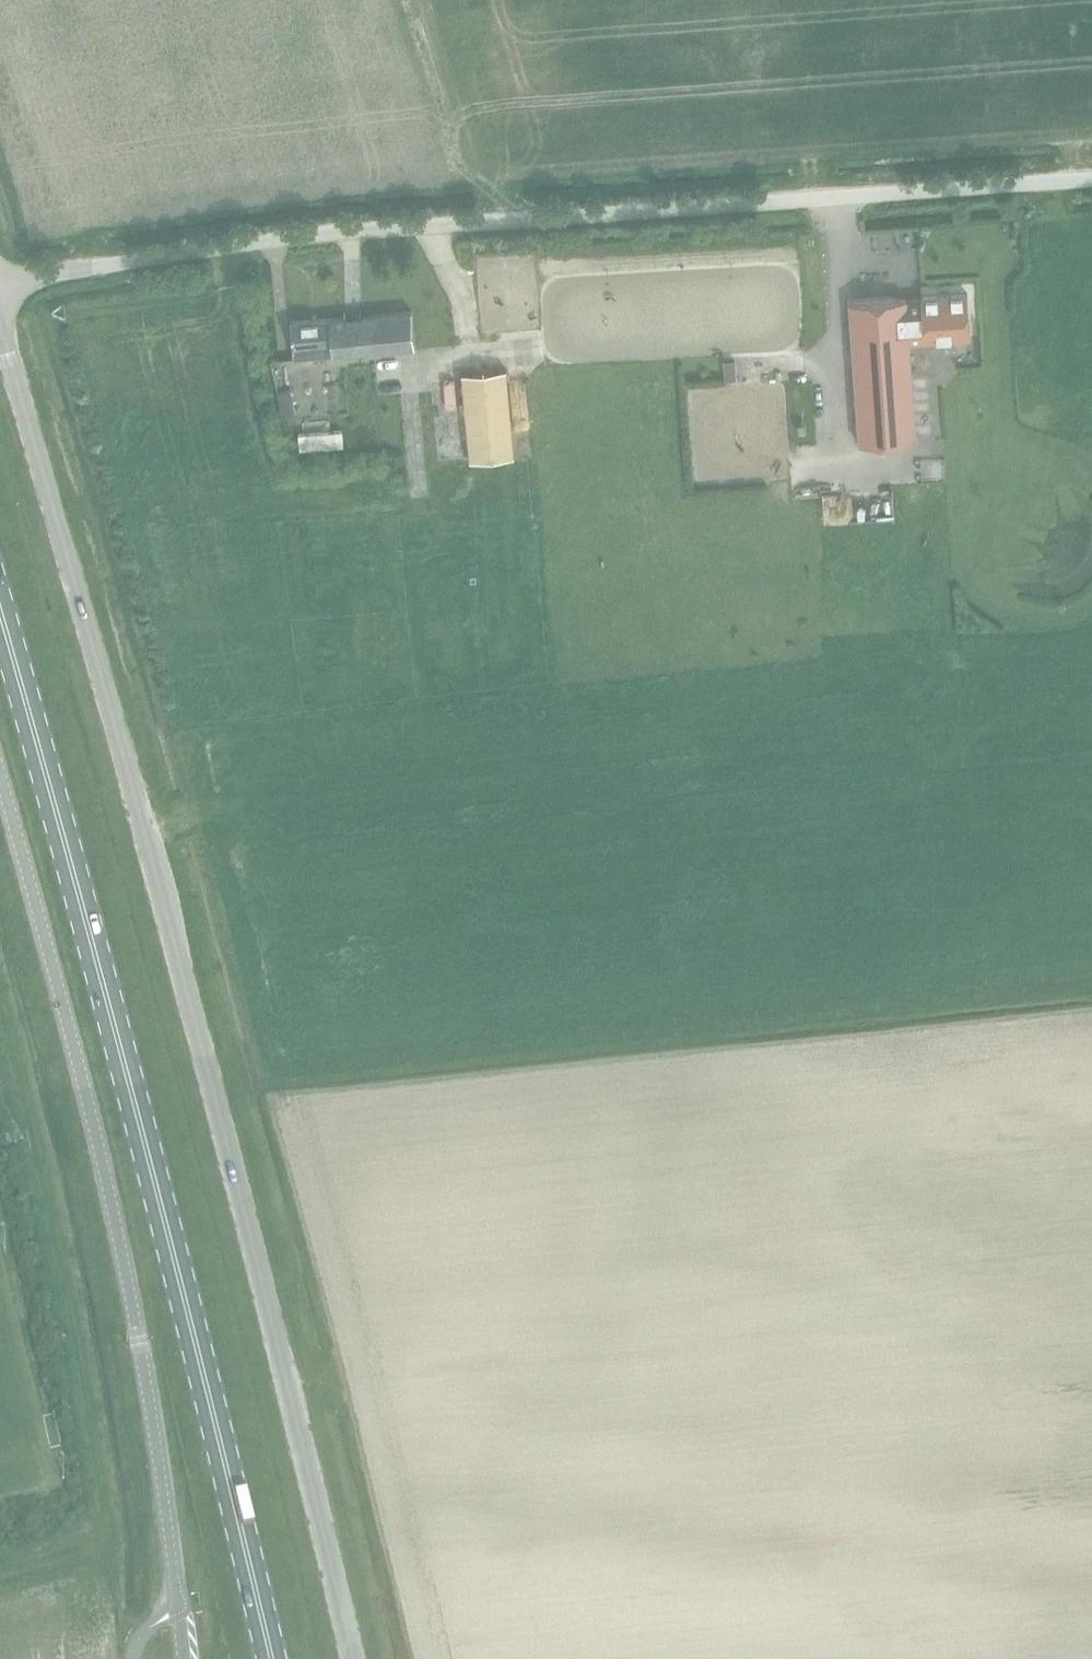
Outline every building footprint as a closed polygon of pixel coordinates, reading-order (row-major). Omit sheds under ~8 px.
[(970,336),(967,292),(921,296),(921,298),(906,299),(905,297),(849,301),(859,442),(915,438),(909,340),(970,336)] [(290,320),(293,357),(295,357),(295,356),(414,345),(412,310),(330,317),(290,320)] [(506,368),(462,372),(462,376),(470,459),(514,455),(506,368)] [(292,389),(277,392),(281,414),(297,411),(292,389)]
